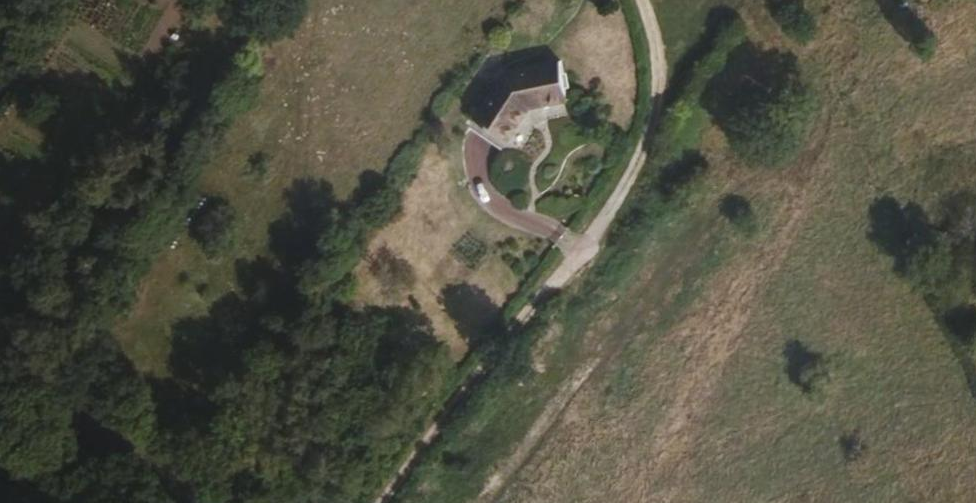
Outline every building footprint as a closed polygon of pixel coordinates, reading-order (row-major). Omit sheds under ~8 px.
[(598,10),(613,3),(612,0),(594,0),(598,10)] [(509,77),(478,122),(511,144),(533,114),(573,104),(564,63),(509,77)]
